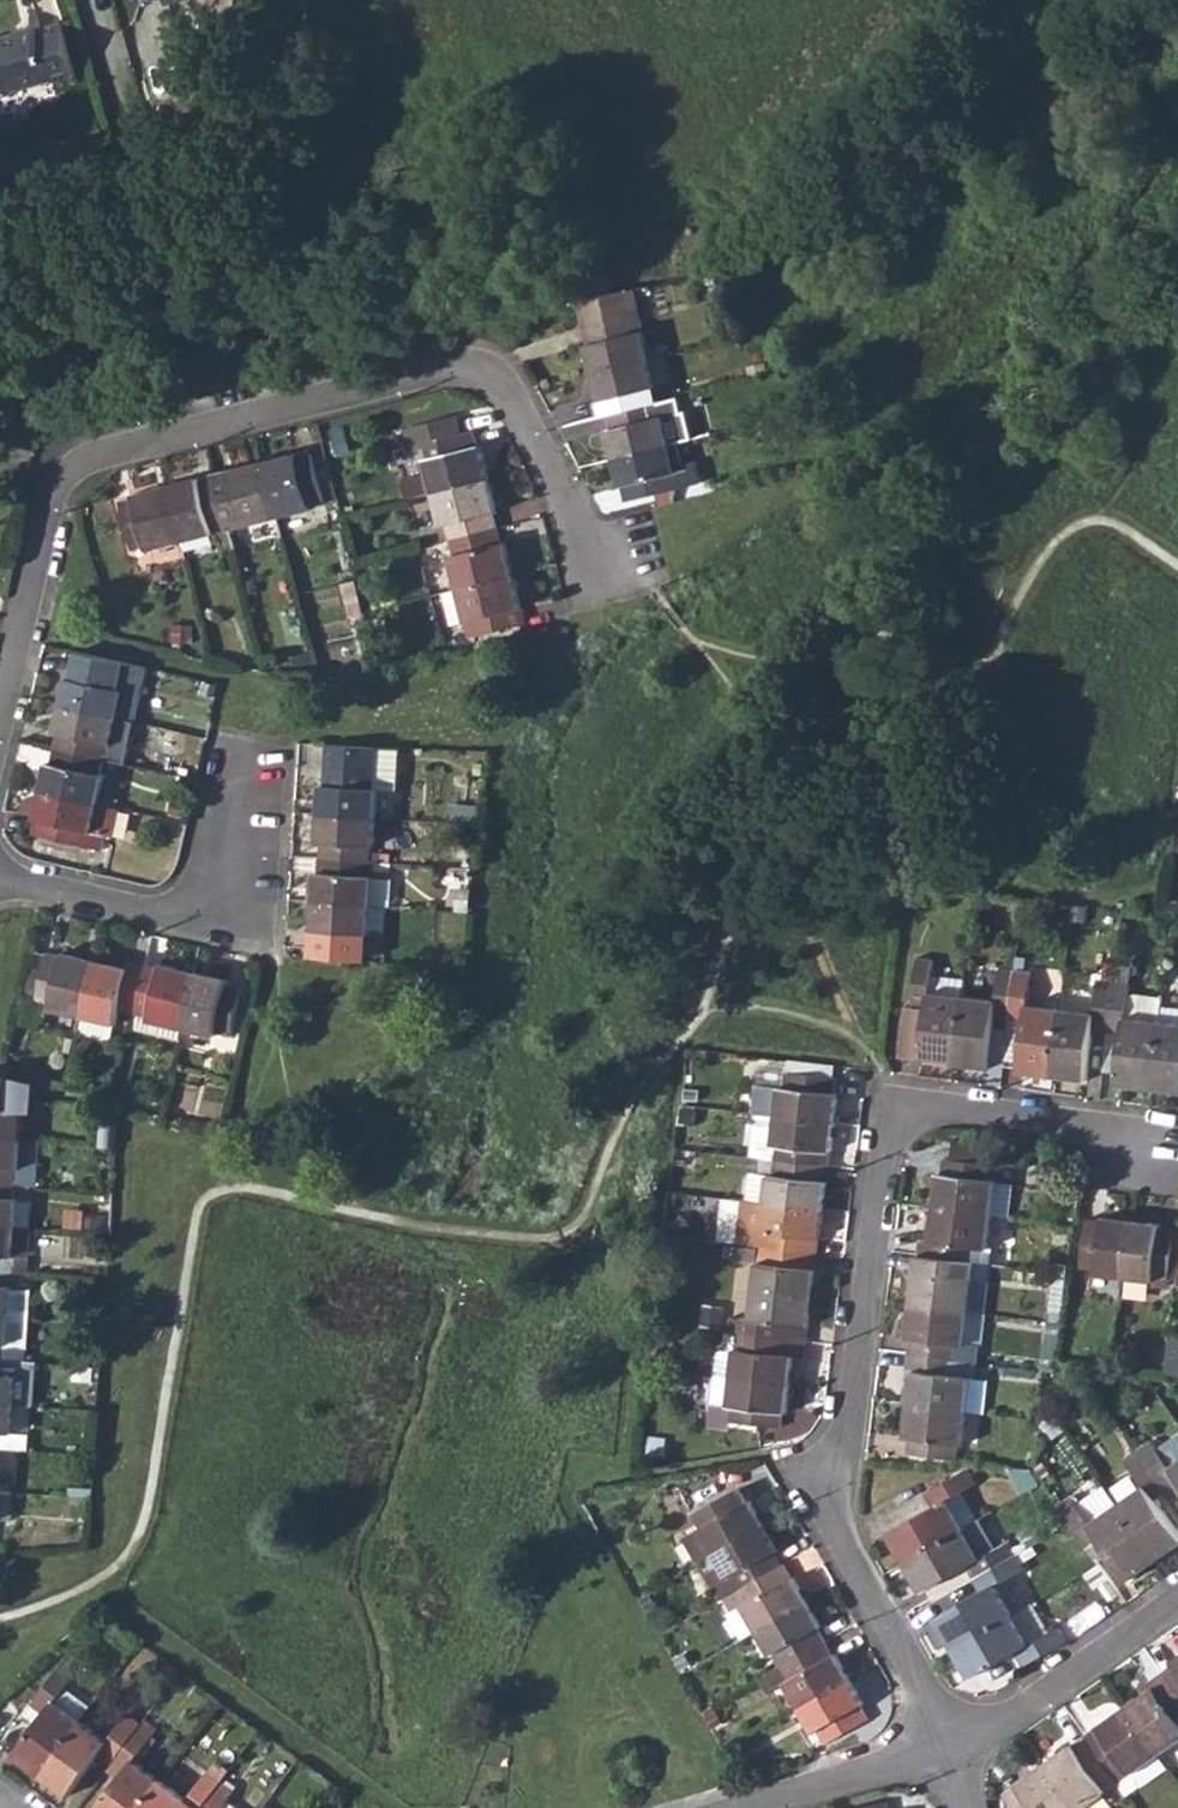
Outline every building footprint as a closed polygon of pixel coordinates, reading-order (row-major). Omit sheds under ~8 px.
[(0,35),(0,91),(15,86),(13,82),(51,71),(52,75),(75,68),(61,16),(0,35)] [(586,342),(593,371),(649,358),(631,288),(579,296),(589,342),(586,342)] [(671,382),(665,354),(649,358),(656,386),(671,382)] [(604,399),(608,413),(656,401),(652,388),(656,386),(649,358),(593,371),(600,399),(604,399)] [(677,412),(674,397),(656,401),(660,417),(664,416),(677,412)] [(607,430),(614,457),(671,443),(664,416),(660,417),(656,401),(608,413),(612,427),(607,430)] [(489,477),(481,444),(479,445),(475,430),(462,432),(458,416),(403,430),(407,447),(425,444),(428,458),(426,458),(434,491),(489,477)] [(703,480),(698,458),(685,462),(680,441),(671,443),(614,457),(616,468),(620,484),(625,483),(628,492),(629,498),(678,486),(703,480)] [(262,459),(276,516),(308,508),(307,503),(323,500),(311,452),(295,455),(293,451),(262,459)] [(215,475),(227,524),(242,521),(243,524),(276,516),(262,459),(228,468),(230,472),(215,475)] [(403,477),(408,497),(432,491),(426,471),(403,477)] [(211,528),(227,524),(215,475),(200,478),(199,476),(167,483),(181,540),(213,533),(211,528)] [(445,524),(449,538),(498,526),(494,510),(497,509),(489,477),(434,491),(442,524),(445,524)] [(145,543),(147,549),(181,540),(167,483),(132,492),(132,496),(119,500),(130,548),(145,543)] [(313,528),(308,508),(276,516),(282,536),(313,528)] [(248,545),(243,524),(242,521),(227,524),(233,548),(248,545)] [(213,533),(217,553),(233,548),(227,524),(211,528),(213,533)] [(449,554),(457,588),(513,572),(505,540),(501,540),(498,526),(449,538),(452,552),(449,554)] [(513,572),(457,588),(465,621),(470,622),(472,635),(521,623),(517,607),(521,606),(513,572)] [(449,624),(465,621),(457,588),(441,591),(449,624)] [(63,703),(119,715),(125,688),(121,687),(124,671),(126,660),(78,650),(75,660),(73,675),(69,674),(63,703)] [(124,671),(121,687),(125,688),(119,715),(131,718),(140,674),(142,665),(126,660),(124,671)] [(56,747),(105,758),(109,743),(114,744),(119,715),(63,703),(57,731),(59,732),(56,747)] [(123,762),(131,718),(119,715),(114,744),(109,743),(105,758),(123,762)] [(329,756),(377,759),(378,747),(329,744),(329,756)] [(44,788),(99,800),(106,772),(102,771),(105,758),(56,747),(53,762),(50,762),(44,788)] [(377,759),(400,761),(400,747),(378,747),(377,759)] [(320,811),(377,815),(379,787),(375,787),(377,759),(329,756),(327,784),(322,783),(320,811)] [(379,787),(399,788),(400,761),(377,759),(375,787),(379,787)] [(36,834),(102,848),(106,831),(93,829),(99,800),(44,788),(37,817),(40,817),(36,834)] [(320,855),(372,858),(373,844),(376,842),(377,815),(320,811),(317,841),(321,841),(320,855)] [(313,900),(372,904),(373,874),(371,874),(372,858),(320,855),(319,871),(316,871),(313,900)] [(390,905),(392,876),(373,874),(372,904),(390,905)] [(315,942),(365,945),(367,930),(370,930),(372,904),(313,900),(312,928),(315,928),(315,942)] [(50,1006),(82,1012),(95,956),(63,949),(62,952),(48,950),(35,999),(51,1002),(50,1006)] [(95,956),(82,1012),(116,1019),(119,1008),(135,1011),(146,961),(130,958),(127,963),(95,956)] [(917,958),(911,1007),(927,1008),(921,1059),(954,1063),(963,994),(929,989),(931,973),(932,960),(917,958)] [(147,1017),(182,1025),(196,968),(162,961),(160,965),(146,961),(135,1011),(148,1015),(147,1017)] [(954,1063),(987,1067),(993,1016),(1010,1019),(1015,969),(999,967),(995,998),(963,994),(954,1063)] [(216,1029),(232,1033),(243,984),(229,981),(229,975),(196,968),(182,1025),(215,1033),(216,1029)] [(1018,1072),(1053,1075),(1061,1006),(1028,1002),(1031,970),(1015,969),(1010,1019),(1025,1020),(1018,1072)] [(929,989),(963,994),(964,977),(931,973),(929,989)] [(1092,1029),(1108,1032),(1114,981),(1098,978),(1094,1011),(1061,1006),(1053,1075),(1085,1079),(1092,1029)] [(1114,981),(1108,1032),(1123,1034),(1118,1076),(1117,1084),(1150,1088),(1158,1019),(1124,1015),(1127,1000),(1130,982),(1114,981)] [(1160,1005),(1127,1000),(1124,1015),(1158,1019),(1160,1005)] [(905,1057),(921,1059),(927,1008),(911,1007),(908,1025),(905,1057)] [(130,1029),(179,1041),(182,1025),(147,1017),(148,1015),(135,1011),(130,1029)] [(112,1039),(116,1019),(82,1012),(78,1031),(112,1039)] [(1158,1019),(1150,1088),(1177,1091),(1177,1021),(1158,1019)] [(1103,1074),(1118,1076),(1123,1034),(1108,1032),(1103,1074)] [(0,1071),(0,1135),(23,1137),(25,1109),(36,1110),(37,1080),(6,1072),(2,1071),(0,1071)] [(776,1113),(835,1120),(838,1093),(833,1092),(834,1078),(785,1072),(784,1087),(757,1083),(754,1110),(776,1113)] [(772,1144),(776,1113),(755,1110),(750,1153),(761,1154),(775,1156),(776,1145),(772,1144)] [(776,1145),(775,1156),(825,1163),(826,1151),(831,1152),(835,1120),(776,1113),(772,1144),(776,1145)] [(117,1120),(102,1119),(101,1143),(116,1144),(117,1120)] [(16,1182),(18,1166),(21,1165),(23,1137),(0,1135),(0,1181),(16,1182)] [(43,1138),(23,1137),(21,1165),(18,1166),(16,1182),(40,1183),(43,1138)] [(759,1171),(768,1172),(773,1174),(775,1156),(761,1154),(759,1171)] [(825,1163),(775,1156),(773,1174),(768,1172),(765,1200),(823,1209),(827,1181),(823,1181),(825,1163)] [(991,1211),(996,1180),(991,1179),(993,1165),(944,1157),(943,1172),(938,1172),(935,1205),(991,1211)] [(1005,1166),(993,1165),(991,1179),(996,1180),(1004,1181),(1005,1166)] [(748,1170),(744,1198),(765,1200),(768,1172),(759,1171),(748,1170)] [(1010,1214),(1013,1182),(1004,1181),(996,1180),(991,1211),(1010,1214)] [(17,1225),(19,1196),(15,1196),(16,1182),(0,1181),(0,1224),(17,1225)] [(33,1197),(19,1196),(17,1225),(31,1226),(33,1197)] [(764,1244),(813,1251),(815,1237),(820,1237),(823,1209),(765,1200),(744,1198),(741,1198),(735,1241),(764,1244)] [(921,1252),(970,1259),(972,1245),(987,1247),(991,1211),(935,1205),(931,1240),(923,1239),(921,1252)] [(1094,1272),(1123,1276),(1130,1216),(1102,1212),(1101,1218),(1087,1215),(1081,1265),(1095,1269),(1094,1272)] [(1123,1276),(1152,1279),(1152,1275),(1168,1277),(1173,1227),(1158,1225),(1160,1220),(1130,1216),(1123,1276)] [(10,1268),(10,1253),(16,1251),(17,1225),(0,1224),(0,1268),(10,1268)] [(31,1226),(17,1225),(16,1251),(10,1253),(10,1268),(28,1269),(31,1226)] [(754,1287),(813,1295),(816,1268),(812,1267),(813,1251),(764,1244),(762,1260),(758,1259),(754,1287)] [(968,1311),(972,1277),(967,1276),(970,1259),(921,1252),(919,1268),(914,1268),(911,1303),(968,1311)] [(988,1261),(970,1259),(967,1276),(972,1277),(986,1279),(988,1261)] [(11,1314),(14,1284),(8,1284),(10,1268),(0,1268),(0,1313),(11,1314)] [(987,1313),(991,1280),(986,1279),(972,1277),(968,1311),(987,1313)] [(30,1285),(14,1284),(11,1314),(27,1315),(30,1285)] [(739,1332),(802,1340),(804,1325),(810,1325),(813,1295),(754,1287),(751,1316),(742,1315),(739,1332)] [(983,1346),(987,1313),(968,1311),(911,1303),(907,1337),(911,1338),(910,1352),(959,1357),(961,1344),(980,1346),(983,1346)] [(30,1316),(27,1315),(11,1314),(0,1313),(0,1356),(27,1358),(30,1316)] [(733,1375),(789,1382),(793,1354),(800,1355),(802,1340),(739,1332),(733,1375)] [(978,1360),(980,1346),(961,1344),(959,1357),(978,1360)] [(909,1403),(968,1409),(985,1412),(989,1379),(976,1377),(957,1375),(959,1357),(910,1352),(907,1368),(914,1369),(909,1403)] [(16,1402),(17,1374),(32,1375),(33,1358),(27,1358),(0,1356),(0,1401),(16,1402)] [(959,1357),(957,1375),(976,1377),(978,1360),(959,1357)] [(730,1419),(780,1425),(782,1410),(786,1411),(789,1382),(733,1375),(729,1403),(732,1404),(730,1419)] [(14,1429),(16,1402),(0,1401),(0,1428),(14,1429)] [(729,1403),(711,1401),(708,1425),(728,1428),(730,1419),(732,1404),(729,1403)] [(906,1452),(957,1457),(959,1444),(963,1444),(965,1429),(968,1409),(909,1403),(905,1437),(908,1437),(906,1452)] [(14,1429),(0,1428),(0,1446),(20,1447),(29,1448),(30,1430),(14,1429)] [(1171,1464),(1153,1438),(1139,1447),(1167,1488),(1177,1481),(1177,1459),(1171,1464)] [(0,1446),(0,1460),(1,1461),(0,1478),(0,1489),(13,1490),(18,1490),(20,1447),(0,1446)] [(1155,1559),(1177,1543),(1177,1531),(1154,1497),(1167,1488),(1139,1447),(1125,1456),(1144,1483),(1116,1502),(1155,1559)] [(888,1531),(904,1560),(964,1526),(948,1499),(965,1489),(977,1483),(967,1467),(924,1492),(924,1493),(931,1505),(912,1516),(887,1530),(888,1531)] [(712,1551),(763,1522),(749,1497),(745,1500),(738,1487),(695,1511),(702,1523),(701,1524),(697,1526),(712,1551)] [(11,1521),(13,1490),(0,1489),(0,1520),(11,1521)] [(981,1516),(965,1489),(948,1499),(964,1526),(981,1516)] [(1098,1536),(1127,1578),(1155,1559),(1116,1502),(1089,1520),(1070,1495),(1058,1503),(1061,1509),(1071,1522),(1086,1544),(1098,1536)] [(1061,1509),(1009,1539),(1017,1552),(1071,1522),(1061,1509)] [(998,1545),(981,1516),(964,1526),(981,1555),(998,1545)] [(712,1551),(718,1562),(722,1570),(726,1576),(730,1574),(739,1589),(782,1565),(775,1551),(778,1548),(763,1522),(712,1551)] [(681,1535),(696,1560),(712,1551),(697,1526),(681,1535)] [(904,1560),(921,1589),(946,1575),(965,1565),(972,1577),(1017,1552),(1009,1539),(998,1545),(981,1555),(964,1526),(904,1560)] [(936,1617),(952,1645),(1013,1612),(997,1584),(1025,1568),(1017,1552),(972,1577),(980,1591),(939,1615),(936,1617)] [(723,1597),(739,1589),(730,1574),(726,1576),(722,1570),(718,1562),(702,1572),(719,1600),(723,1597)] [(1107,1577),(1099,1564),(1086,1570),(1096,1584),(1107,1577)] [(742,1603),(757,1628),(807,1599),(792,1575),(789,1577),(782,1565),(739,1589),(746,1601),(742,1603)] [(757,1628),(742,1603),(746,1601),(739,1589),(723,1597),(730,1610),(729,1611),(743,1636),(757,1628)] [(775,1652),(782,1664),(825,1640),(817,1626),(821,1624),(807,1599),(757,1628),(769,1649),(772,1653),(775,1652)] [(956,1652),(970,1676),(1012,1653),(1015,1651),(1022,1664),(1066,1640),(1059,1628),(1049,1633),(1031,1601),(1013,1612),(952,1645),(956,1652)] [(786,1681),(799,1704),(851,1676),(836,1651),(832,1654),(825,1640),(782,1664),(790,1677),(785,1680),(786,1681)] [(1177,1696),(1177,1654),(1170,1659),(1172,1664),(1161,1672),(1177,1696)] [(41,1712),(13,1752),(40,1773),(81,1718),(53,1698),(73,1672),(59,1661),(29,1701),(41,1712)] [(1158,1753),(1177,1738),(1177,1724),(1176,1721),(1177,1719),(1177,1696),(1161,1672),(1147,1682),(1150,1687),(1124,1706),(1158,1753)] [(817,1728),(825,1742),(869,1717),(860,1703),(865,1701),(851,1676),(799,1704),(814,1729),(817,1728)] [(1086,1737),(1115,1778),(1127,1770),(1130,1773),(1158,1753),(1124,1706),(1097,1725),(1098,1729),(1086,1737)] [(81,1718),(40,1773),(67,1793),(97,1752),(111,1761),(141,1720),(128,1710),(107,1737),(81,1718)] [(93,1807),(138,1807),(161,1777),(134,1757),(152,1730),(141,1720),(111,1761),(122,1770),(93,1807)] [(1075,1807),(1080,1807),(1104,1791),(1102,1788),(1115,1778),(1086,1737),(1072,1746),(1070,1743),(1043,1763),(1075,1807)] [(1015,1807),(1075,1807),(1043,1763),(1016,1783),(1017,1786),(1005,1795),(1015,1807)] [(221,1780),(207,1770),(188,1796),(161,1777),(138,1807),(200,1807),(221,1780)] [(228,1796),(233,1789),(221,1780),(200,1807),(219,1807),(228,1796)] [(228,1796),(219,1807),(243,1807),(228,1796)]
